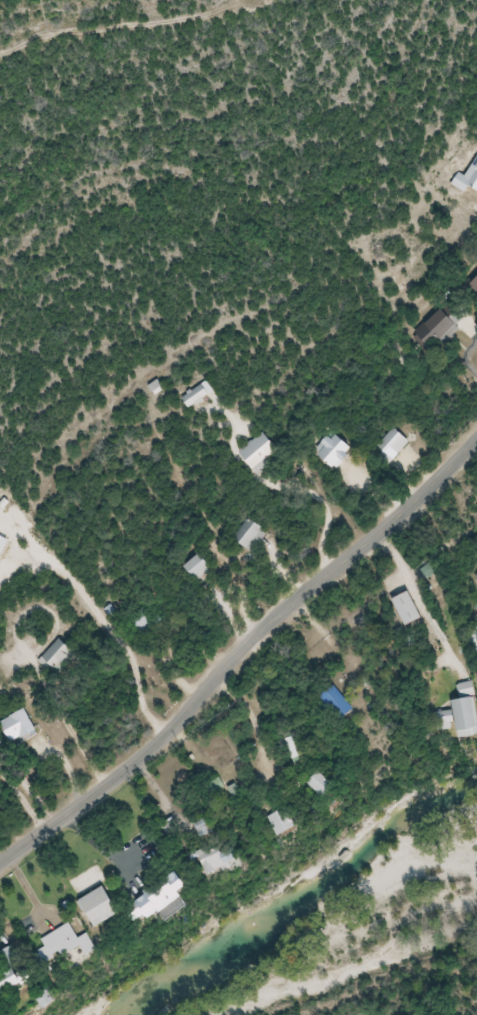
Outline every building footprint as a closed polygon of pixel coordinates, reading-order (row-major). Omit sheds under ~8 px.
[(416,334),(434,353),(468,319),(450,301),(416,334)] [(211,392),(201,382),(184,402),(194,411),(211,392)] [(390,464),(412,442),(396,427),(378,444),(385,451),(381,455),(390,464)] [(356,451),(335,429),(316,447),(337,469),(356,451)] [(284,451),(263,430),(240,454),(261,475),(284,451)] [(255,552),(270,531),(248,515),(233,536),(255,552)] [(187,565),(197,581),(215,569),(205,554),(187,565)] [(428,617),(413,591),(396,600),(411,627),(428,617)] [(39,661),(57,677),(78,653),(60,637),(39,661)] [(476,736),(476,685),(476,682),(459,685),(462,699),(459,700),(466,738),(476,736)] [(356,708),(335,687),(320,702),(341,724),(356,708)] [(37,732),(27,709),(4,720),(14,742),(37,732)] [(313,780),(338,799),(347,786),(322,768),(313,780)] [(312,825),(299,804),(277,818),(291,839),(312,825)] [(205,855),(217,878),(253,859),(240,836),(205,855)] [(202,908),(193,893),(201,888),(189,867),(148,892),(164,920),(178,912),(183,919),(202,908)] [(131,911),(109,884),(86,903),(108,930),(131,911)] [(93,945),(101,957),(111,951),(99,932),(87,939),(78,923),(47,942),(61,964),(93,945)] [(32,989),(25,968),(0,976),(0,999),(32,989)]
